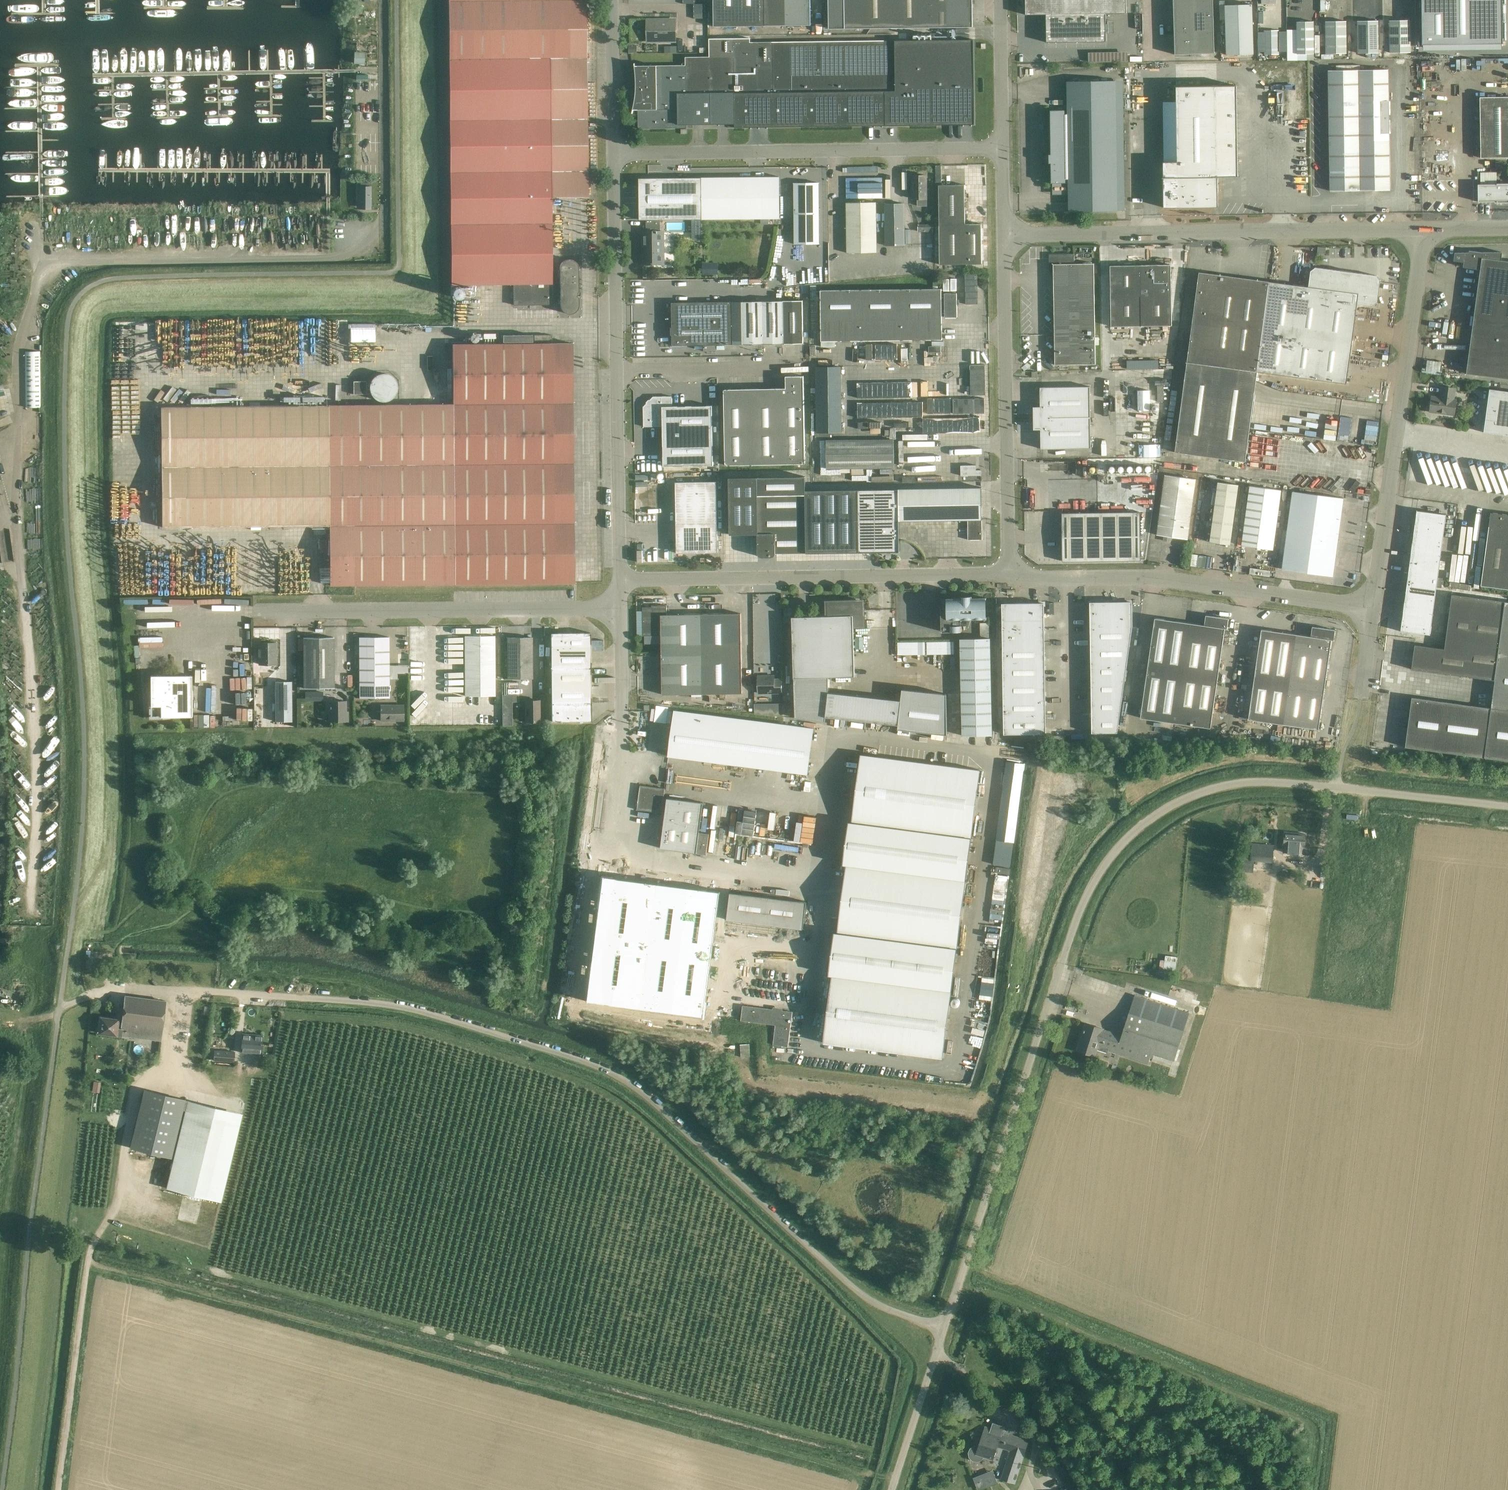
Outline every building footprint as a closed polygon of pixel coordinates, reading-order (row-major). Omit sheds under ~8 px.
[(560,305),(561,308),(563,311),(566,313),(569,314),(573,313),(576,311),(578,308),(579,305),(579,297),(577,296),(579,290),(578,269),(577,265),(575,261),(571,260),(567,260),(563,261),(561,264),(560,268),(560,283),(552,283),(550,59),(586,58),(586,0),(449,0),(451,284),(464,284),(465,297),(470,297),(469,284),(513,284),(513,305),(552,305),(552,288),(560,291),(560,305)] [(714,26),(787,26),(787,0),(714,0),(714,26)] [(787,26),(811,25),(810,0),(787,0),(787,26)] [(845,29),(930,28),(929,2),(929,0),(845,0),(845,29)] [(1126,0),(1026,0),(1026,15),(1046,14),(1106,14),(1127,13),(1126,0)] [(1172,1),(1173,13),(1212,12),(1211,0),(1172,0),(1172,1)] [(1422,45),(1504,45),(1503,0),(1422,0),(1422,45)] [(973,1),(929,2),(930,28),(973,27),(973,1)] [(1227,55),(1254,54),(1252,4),(1225,5),(1227,55)] [(1212,12),(1173,13),(1173,55),(1213,54),(1212,12)] [(1106,42),(1106,14),(1046,14),(1046,42),(1106,42)] [(335,15),(319,15),(321,60),(334,60),(335,15)] [(675,20),(658,21),(648,21),(648,41),(675,41),(675,20)] [(1389,20),(1390,53),(1411,52),(1410,20),(1389,20)] [(1297,22),(1297,54),(1314,54),(1314,21),(1297,22)] [(1326,21),(1326,54),(1347,53),(1346,21),(1326,21)] [(1379,53),(1378,21),(1357,21),(1358,53),(1379,53)] [(1264,54),(1266,54),(1266,60),(1279,60),(1279,54),(1279,30),(1264,30),(1264,54)] [(648,66),(638,66),(638,78),(638,110),(638,129),(693,128),(693,124),(727,124),(730,124),(735,124),(735,127),(750,127),(768,127),(865,126),(884,126),(886,126),(886,124),(897,124),(938,124),(946,124),(955,124),(972,123),(972,109),(971,54),(971,40),(937,40),(885,41),(773,42),(750,42),(750,38),(709,39),(710,57),(686,57),(686,65),(648,66)] [(636,45),(630,46),(628,46),(629,54),(637,53),(636,45)] [(354,63),(364,64),(365,53),(354,53),(354,63)] [(1330,191),(1360,190),(1358,70),(1328,71),(1330,191)] [(1390,190),(1390,180),(1389,70),(1358,70),(1360,190),(1390,190)] [(1064,110),(1051,110),(1052,183),(1065,183),(1065,179),(1069,179),(1069,211),(1117,210),(1125,210),(1124,146),(1124,81),(1115,81),(1068,82),(1068,114),(1065,114),(1064,110)] [(1177,162),(1163,162),(1164,177),(1164,208),(1178,208),(1199,207),(1199,205),(1213,205),(1216,201),(1216,192),(1218,192),(1218,177),(1239,177),(1237,85),(1217,86),(1176,86),(1176,101),(1177,162)] [(1480,97),(1481,158),(1507,157),(1507,97),(1480,97)] [(912,176),(913,199),(917,199),(917,206),(927,206),(927,176),(912,176)] [(646,219),(702,220),(708,220),(780,219),(779,177),(639,178),(640,219),(646,219)] [(356,186),(356,209),(371,209),(371,182),(360,182),(360,186),(356,186)] [(819,183),(794,183),(794,193),(795,244),(803,244),(819,244),(819,193),(819,183)] [(1478,184),(1478,202),(1495,202),(1495,201),(1497,201),(1497,203),(1507,202),(1507,183),(1496,183),(1496,184),(1494,184),(1478,184)] [(939,185),(940,265),(982,264),(981,224),(965,224),(965,185),(939,185)] [(877,254),(877,212),(876,202),(846,202),(847,254),(877,254)] [(885,204),(885,214),(886,246),(905,246),(904,204),(885,204)] [(702,220),(646,219),(646,231),(642,231),(643,241),(644,241),(644,246),(643,246),(643,264),(661,264),(660,234),(692,233),(693,240),(702,240),(702,220)] [(1476,375),(1507,379),(1507,261),(1501,260),(1502,252),(1482,252),(1469,251),(1469,253),(1455,253),(1454,261),(1464,262),(1463,267),(1480,270),(1466,374),(1476,375)] [(1096,364),(1094,273),(1094,263),(1074,264),(1074,254),(1049,254),(1050,274),(1054,274),(1055,365),(1096,364)] [(718,263),(702,263),(702,275),(718,275),(718,263)] [(1171,265),(1110,266),(1110,276),(1111,297),(1111,326),(1126,326),(1172,325),(1172,296),(1171,275),(1171,265)] [(1257,372),(1346,383),(1357,304),(1373,306),(1377,302),(1380,280),(1377,276),(1351,272),(1350,274),(1341,273),(1341,271),(1315,267),(1311,271),(1309,287),(1269,281),(1257,372)] [(1245,461),(1257,372),(1269,281),(1199,272),(1175,452),(1245,461)] [(942,289),(932,289),(821,290),(821,341),(942,339),(942,316),(945,316),(945,317),(957,317),(957,293),(945,293),(945,294),(942,294),(942,289)] [(803,343),(803,333),(803,300),(783,301),(783,343),(803,343)] [(733,301),(682,302),(672,302),(672,327),(671,327),(671,346),(678,346),(678,345),(734,344),(733,334),(733,301)] [(744,344),(763,344),(763,301),(743,301),(744,344)] [(763,344),(783,343),(783,301),(763,301),(763,344)] [(330,585),(574,583),(572,343),(552,343),(452,344),(453,404),(161,407),(162,527),(329,526),(330,585)] [(25,352),(26,408),(41,407),(40,351),(25,352)] [(842,366),(816,366),(817,433),(842,432),(842,366)] [(804,376),(786,376),(786,388),(724,389),(725,465),(805,464),(804,376)] [(353,394),(367,394),(366,381),(353,381),(353,394)] [(1157,381),(1131,381),(1131,391),(1147,391),(1147,410),(1157,410),(1157,381)] [(1041,429),(1041,449),(1091,448),(1090,386),(1040,387),(1040,407),(1034,407),(1035,429),(1041,429)] [(1454,399),(1455,388),(1442,387),(1441,394),(1443,394),(1443,398),(1432,396),(1431,404),(1433,405),(1432,412),(1454,415),(1456,400),(1454,399)] [(1499,390),(1489,389),(1483,432),(1507,436),(1507,391),(1499,390)] [(713,465),(712,415),(712,405),(672,406),(672,396),(653,396),(650,400),(651,401),(648,405),(646,403),(643,407),(644,427),(663,426),(663,466),(713,465)] [(894,439),(826,440),(827,469),(895,468),(894,439)] [(981,470),(976,470),(976,465),(961,465),(961,476),(981,475),(981,470)] [(1165,475),(1158,525),(1157,535),(1188,539),(1189,529),(1196,479),(1165,475)] [(758,477),(729,478),(730,533),(758,533),(758,553),(759,555),(760,556),(762,557),(772,557),(774,556),(775,555),(776,553),(807,552),(807,542),(806,494),(806,491),(806,476),(758,477)] [(716,481),(686,482),(676,482),(677,553),(718,552),(716,481)] [(1218,482),(1211,532),(1210,542),(1230,545),(1239,485),(1218,482)] [(1250,486),(1242,545),(1273,550),(1281,490),(1250,486)] [(858,489),(806,491),(806,494),(807,542),(807,552),(859,552),(899,551),(900,521),(953,520),(965,520),(968,520),(968,540),(982,540),(982,487),(899,489),(858,489)] [(1325,541),(1338,542),(1343,498),(1293,491),(1287,530),(1319,535),(1319,537),(1326,538),(1325,541)] [(1417,511),(1417,510),(1413,533),(1443,537),(1446,514),(1417,511)] [(1140,512),(1062,513),(1063,561),(1141,560),(1140,512)] [(1481,585),(1484,586),(1500,588),(1507,589),(1507,514),(1490,512),(1481,585)] [(1319,535),(1287,530),(1282,569),(1333,576),(1338,542),(1325,541),(1326,538),(1319,537),(1319,535)] [(1443,537),(1413,533),(1411,553),(1441,557),(1443,537)] [(1252,553),(1251,565),(1271,568),(1272,556),(1252,553)] [(1411,553),(1408,572),(1438,576),(1441,557),(1411,553)] [(1438,576),(1408,572),(1406,591),(1435,595),(1437,587),(1441,588),(1443,578),(1438,577),(1438,576)] [(1403,611),(1433,615),(1435,595),(1406,591),(1403,611)] [(1411,669),(1494,680),(1505,601),(1451,594),(1444,649),(1414,645),(1411,669)] [(942,607),(942,606),(941,606),(942,631),(962,631),(961,618),(987,618),(987,617),(986,617),(986,599),(986,598),(973,598),(973,596),(962,596),(962,598),(947,599),(948,599),(948,607),(942,607)] [(827,616),(792,617),(795,718),(825,721),(826,716),(899,724),(898,729),(947,734),(947,694),(902,689),(901,700),(829,692),(828,677),(855,676),(853,626),(864,626),(864,614),(864,600),(827,602),(827,616)] [(1507,761),(1507,602),(1505,601),(1494,680),(1491,708),(1412,697),(1405,747),(1507,761)] [(1091,627),(1105,627),(1104,602),(1091,602),(1091,627)] [(1105,627),(1118,626),(1118,602),(1104,602),(1105,627)] [(1132,602),(1118,602),(1118,626),(1133,626),(1132,602)] [(1003,604),(1003,625),(1044,624),(1044,603),(1003,604)] [(667,614),(667,605),(652,605),(652,609),(645,611),(643,611),(643,636),(661,635),(662,695),(702,694),(701,614),(667,614)] [(1433,615),(1403,611),(1400,631),(1401,631),(1430,635),(1433,615)] [(701,614),(702,694),(742,693),(741,613),(701,614)] [(1206,615),(1205,625),(1155,618),(1141,718),(1211,728),(1225,629),(1227,629),(1229,618),(1206,615)] [(980,638),(960,639),(962,735),(992,735),(990,622),(980,623),(980,638)] [(1003,625),(1003,646),(1045,645),(1044,624),(1003,625)] [(1091,627),(1091,644),(1130,644),(1133,626),(1118,626),(1105,627),(1091,627)] [(1311,636),(1261,629),(1248,719),(1319,729),(1332,640),(1334,640),(1335,630),(1312,626),(1311,636)] [(571,651),(571,633),(551,633),(551,651),(571,651)] [(571,651),(591,650),(590,633),(571,633),(571,651)] [(495,696),(495,636),(464,636),(465,696),(495,696)] [(303,637),(303,688),(334,688),(334,637),(303,637)] [(389,698),(389,637),(359,637),(359,698),(389,698)] [(507,638),(507,679),(532,678),(532,637),(507,638)] [(259,643),(259,664),(276,664),(275,643),(259,643)] [(1130,644),(1091,644),(1092,662),(1128,662),(1130,644)] [(1045,645),(1003,646),(1003,663),(1045,663),(1045,645)] [(571,651),(551,651),(551,668),(591,668),(591,650),(571,651)] [(1092,662),(1092,680),(1125,679),(1128,662),(1092,662)] [(1045,663),(1003,663),(1004,681),(1045,680),(1045,663)] [(591,686),(591,668),(551,668),(551,686),(591,686)] [(151,717),(192,716),(191,675),(151,676),(151,717)] [(775,676),(758,676),(758,693),(782,692),(782,679),(775,679),(775,676)] [(1125,679),(1092,680),(1092,697),(1123,697),(1125,679)] [(1046,698),(1045,680),(1004,681),(1004,699),(1046,698)] [(275,682),(276,722),(292,722),(291,681),(275,682)] [(591,686),(551,686),(551,704),(591,703),(591,686)] [(519,694),(502,695),(502,725),(502,726),(512,726),(512,725),(512,702),(519,702),(519,694)] [(1092,697),(1092,715),(1120,715),(1123,697),(1092,697)] [(1046,716),(1046,698),(1004,699),(1004,717),(1046,716)] [(345,701),(329,701),(330,721),(348,721),(348,712),(346,712),(345,701)] [(538,701),(525,701),(526,721),(539,721),(538,701)] [(591,703),(551,704),(551,721),(591,721),(591,703)] [(769,703),(754,704),(755,714),(783,716),(783,703),(769,703)] [(381,721),(404,721),(403,705),(381,705),(381,721)] [(814,728),(674,710),(669,751),(809,769),(814,728)] [(1118,732),(1120,715),(1092,715),(1093,733),(1118,732)] [(1046,734),(1046,716),(1004,717),(1004,735),(1046,734)] [(972,837),(980,770),(861,754),(852,821),(972,837)] [(665,788),(650,786),(640,785),(637,810),(662,813),(662,810),(666,811),(661,848),(706,854),(709,833),(699,832),(703,802),(667,798),(667,799),(664,798),(665,788)] [(849,821),(843,865),(846,865),(966,881),(972,837),(852,821),(849,821)] [(1285,832),(1284,842),(1283,851),(1292,852),(1292,847),(1304,848),(1305,834),(1285,832)] [(1251,853),(1251,861),(1254,861),(1257,861),(1272,862),(1272,863),(1273,855),(1274,845),(1252,843),(1251,852),(1251,853)] [(846,865),(838,932),(957,947),(966,881),(846,865)] [(602,876),(585,1001),(704,1016),(720,891),(602,876)] [(730,893),(727,920),(803,929),(806,902),(730,893)] [(835,931),(829,975),(832,975),(952,991),(957,947),(838,932),(835,931)] [(1165,959),(1164,963),(1176,964),(1177,960),(1177,957),(1165,956),(1165,959)] [(1160,962),(1159,971),(1175,973),(1176,964),(1164,963),(1160,962)] [(832,975),(823,1042),(943,1058),(952,991),(832,975)] [(1189,1013),(1145,998),(1135,995),(1122,1035),(1103,1029),(1086,1023),(1077,1050),(1094,1055),(1099,1042),(1109,1045),(1107,1050),(1147,1063),(1150,1053),(1174,1061),(1189,1013)] [(99,1033),(109,1034),(160,1041),(165,1001),(126,996),(122,1025),(117,1024),(118,1020),(101,1018),(99,1033)] [(741,1021),(775,1025),(773,1045),(788,1047),(792,1012),(783,1010),(782,1008),(774,1007),(772,1009),(743,1005),(741,1021)] [(241,1052),(251,1053),(261,1054),(262,1045),(262,1035),(243,1034),(241,1052)] [(235,1052),(214,1050),(214,1060),(234,1062),(235,1052)] [(93,1081),(92,1091),(99,1092),(101,1082),(93,1081)] [(171,1158),(186,1099),(144,1089),(130,1148),(171,1158)] [(188,1100),(183,1119),(166,1188),(221,1201),(242,1113),(188,1100)] [(971,1449),(969,1453),(970,1457),(973,1460),(977,1460),(981,1459),(984,1455),(993,1459),(997,1445),(1010,1449),(1001,1479),(1015,1484),(1024,1456),(1023,1456),(1024,1454),(1028,1441),(1001,1433),(1003,1428),(994,1425),(992,1430),(985,1427),(979,1447),(975,1446),(971,1449)] [(982,1474),(973,1477),(978,1489),(987,1486),(982,1474)]
